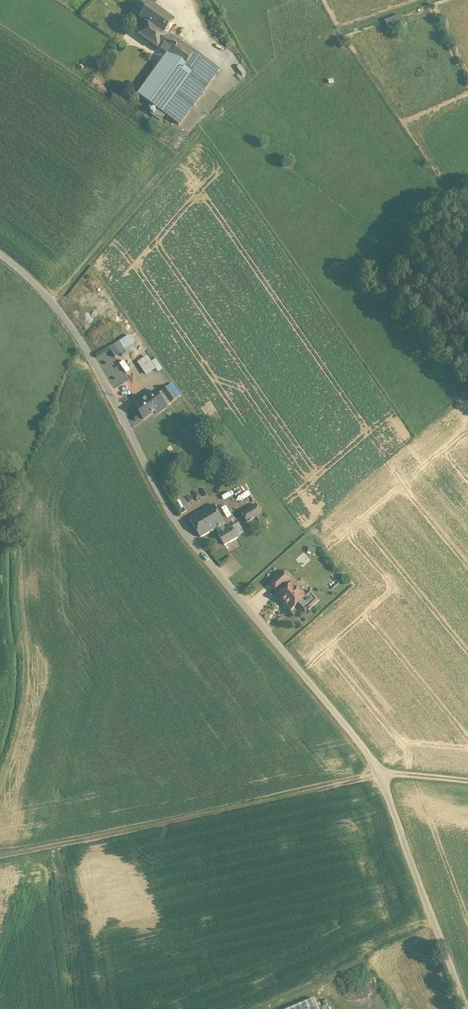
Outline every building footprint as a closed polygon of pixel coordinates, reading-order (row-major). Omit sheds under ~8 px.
[(164,15),(152,6),(143,19),(148,23),(148,22),(155,27),(164,15)] [(164,15),(155,27),(148,22),(148,23),(139,35),(158,49),(167,36),(164,34),(173,21),(164,15)] [(385,21),(388,30),(404,24),(401,15),(385,21)] [(195,53),(170,35),(169,37),(167,36),(158,49),(167,55),(138,95),(163,113),(192,73),(184,68),(195,53)] [(196,52),(195,53),(184,68),(192,73),(163,113),(180,125),(220,69),(196,52)] [(130,335),(103,353),(109,361),(135,343),(130,335)] [(137,361),(145,374),(160,366),(156,358),(151,361),(148,355),(137,361)] [(177,399),(168,387),(162,391),(171,403),(177,399)] [(156,392),(135,407),(144,419),(159,408),(161,411),(167,407),(156,392)] [(256,505),(242,513),(247,523),(262,514),(256,505)] [(214,506),(190,519),(201,537),(215,529),(223,524),(224,523),(214,506)] [(231,527),(226,530),(223,524),(215,529),(219,534),(218,534),(225,545),(238,538),(231,527)] [(290,581),(282,572),(270,583),(278,592),(290,581)] [(293,584),(279,597),(291,610),(298,604),(305,612),(319,600),(311,592),(305,596),(300,590),(299,591),(293,584)] [(289,1008),(318,1008),(314,998),(289,1008)]
